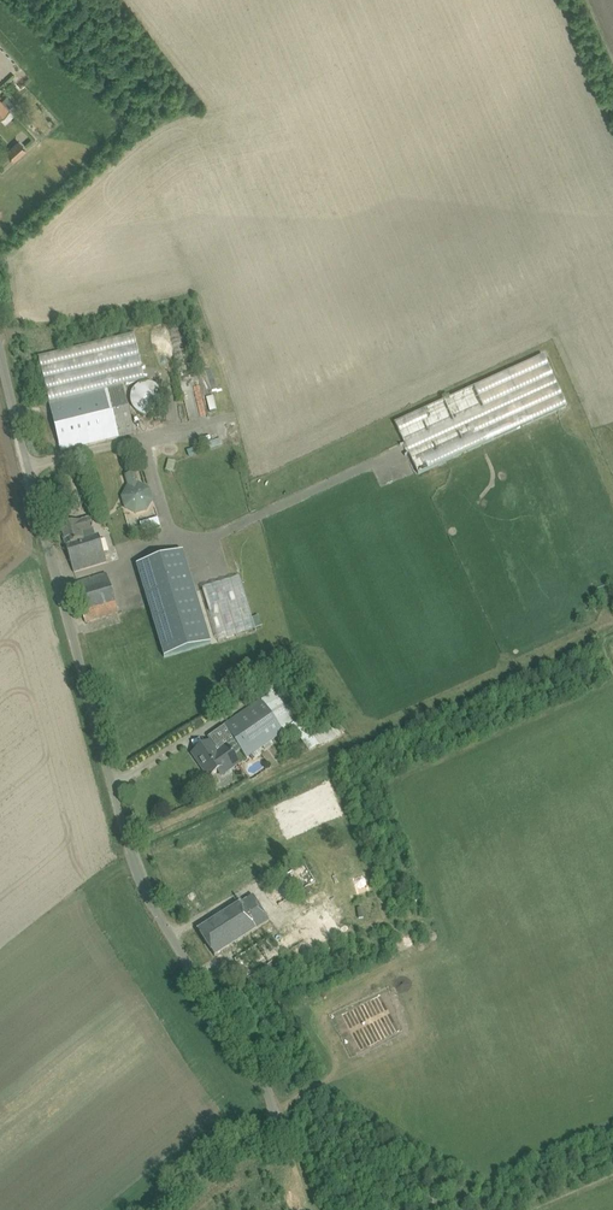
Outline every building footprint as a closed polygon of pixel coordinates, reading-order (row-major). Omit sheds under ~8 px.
[(7,96),(2,101),(9,109),(15,104),(7,96)] [(0,99),(0,119),(10,110),(9,109),(2,101),(0,99)] [(7,151),(15,160),(28,150),(19,140),(7,151)] [(548,360),(395,417),(415,470),(568,413),(548,360)] [(131,400),(133,405),(136,409),(141,412),(146,414),(151,413),(156,411),(160,407),(163,402),(163,396),(162,391),(159,387),(154,383),(150,382),(145,382),(140,383),(136,386),(133,390),(132,394),(131,400)] [(122,385),(50,403),(61,452),(134,434),(122,385)] [(59,472),(70,510),(77,507),(67,470),(59,472)] [(134,473),(125,476),(130,491),(125,499),(128,507),(136,511),(145,509),(149,501),(146,492),(138,488),(134,473)] [(90,519),(60,528),(74,573),(107,563),(99,536),(96,537),(93,526),(92,527),(90,519)] [(165,658),(211,644),(183,552),(137,565),(165,658)] [(107,574),(74,584),(85,623),(118,613),(107,574)] [(204,588),(217,642),(255,632),(242,578),(204,588)] [(261,700),(224,726),(234,741),(237,745),(246,758),(249,755),(258,749),(283,732),(261,700)] [(336,725),(330,728),(334,737),(341,733),(336,725)] [(209,742),(194,752),(199,760),(197,761),(209,778),(226,766),(229,770),(239,763),(230,750),(227,746),(221,750),(218,746),(214,749),(209,742)] [(258,749),(249,755),(252,760),(261,753),(258,749)] [(317,881),(305,862),(266,885),(279,905),(317,881)] [(270,874),(258,882),(261,888),(273,880),(270,874)] [(253,896),(198,931),(215,956),(218,954),(269,920),(253,896)]
